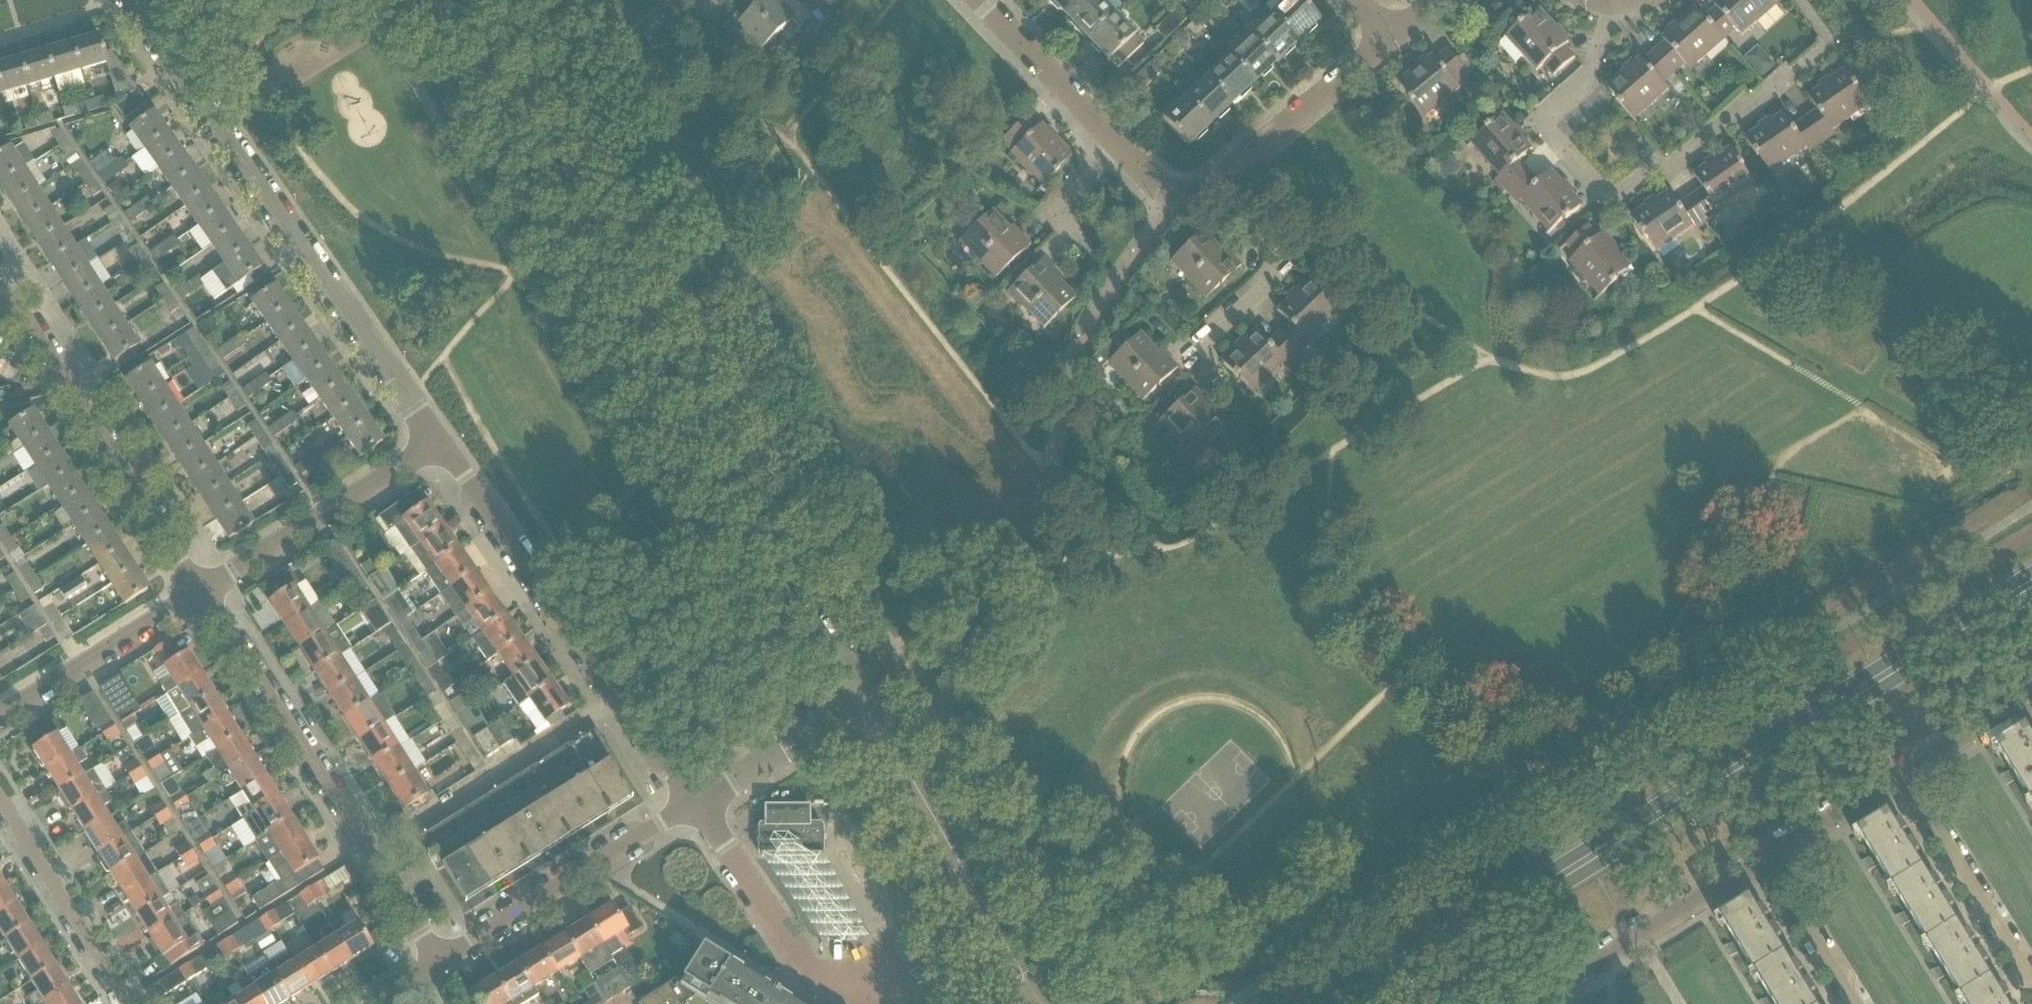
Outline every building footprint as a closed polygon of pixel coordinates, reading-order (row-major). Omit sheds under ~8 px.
[(752,9),(776,35),(791,20),(800,29),(810,19),(793,0),(762,0),(752,9)] [(1067,16),(1084,0),(1052,0),(1067,16)] [(1088,38),(1113,14),(1103,4),(1107,0),(1084,0),(1067,16),(1077,26),(1073,29),(1085,41),(1088,38)] [(1193,14),(1207,0),(1184,0),(1182,2),(1193,14)] [(1216,0),(1208,7),(1218,18),(1226,10),(1216,0)] [(1272,16),(1297,41),(1318,22),(1319,23),(1320,22),(1305,6),(1311,0),(1289,0),(1272,16)] [(1704,19),(1709,25),(1711,23),(1730,45),(1731,44),(1725,38),(1736,29),(1742,35),(1758,20),(1756,17),(1773,2),(1775,5),(1776,4),(1776,5),(1782,0),(1718,0),(1714,4),(1717,8),(1705,18),(1704,19)] [(1544,65),(1554,76),(1575,57),(1565,46),(1569,43),(1557,29),(1558,28),(1540,8),(1525,22),(1524,20),(1506,35),(1537,71),(1544,65)] [(1666,42),(1655,51),(1674,72),(1685,63),(1691,69),(1708,54),(1705,51),(1722,36),(1725,39),(1730,45),(1711,23),(1709,25),(1704,19),(1705,18),(1696,8),(1695,9),(1676,25),(1676,26),(1663,38),(1666,42)] [(776,35),(752,9),(742,18),(737,13),(722,28),(759,68),(770,58),(761,49),(776,35)] [(1118,70),(1141,47),(1144,45),(1142,43),(1141,44),(1134,36),(1136,35),(1135,34),(1133,36),(1122,24),(1129,18),(1121,9),(1114,16),(1113,14),(1088,38),(1108,59),(1106,61),(1107,62),(1109,61),(1118,70)] [(1176,9),(1155,30),(1165,40),(1186,20),(1176,9)] [(1262,25),(1250,36),(1275,62),(1297,41),(1272,16),(1266,9),(1256,19),(1262,25)] [(1204,31),(1194,21),(1186,29),(1196,39),(1204,31)] [(1250,36),(1229,57),(1253,83),(1275,62),(1250,36)] [(72,45),(81,73),(106,66),(117,104),(115,107),(124,120),(147,105),(110,51),(104,53),(99,37),(72,45)] [(1182,52),(1172,41),(1164,49),(1174,60),(1182,52)] [(1763,76),(1777,63),(1759,44),(1745,57),(1763,76)] [(72,45),(46,52),(55,81),(59,94),(85,86),(81,73),(72,45)] [(1410,100),(1424,117),(1461,88),(1455,81),(1467,72),(1449,49),(1437,59),(1434,55),(1420,66),(1419,66),(1399,82),(1411,98),(1410,100)] [(1627,69),(1606,87),(1620,102),(1619,103),(1634,120),(1635,119),(1632,116),(1649,101),(1652,104),(1669,89),(1663,82),(1674,72),(1655,51),(1644,61),(1641,58),(1627,70),(1627,69)] [(29,89),(55,81),(46,52),(20,60),(29,89)] [(1229,57),(1207,78),(1231,104),(1253,83),(1229,57)] [(29,89),(20,60),(0,66),(0,88),(3,97),(29,89)] [(1129,83),(1139,94),(1161,73),(1151,62),(1129,83)] [(1818,111),(1806,119),(1823,143),(1836,134),(1833,130),(1869,105),(1857,88),(1859,87),(1846,69),(1829,80),(1830,81),(1808,96),(1818,111)] [(1207,78),(1185,99),(1209,124),(1231,104),(1207,78)] [(1679,82),(1673,87),(1678,94),(1685,88),(1679,82)] [(103,97),(89,101),(92,112),(106,108),(103,97)] [(1209,124),(1185,99),(1164,119),(1163,117),(1161,119),(1189,147),(1190,146),(1188,144),(1209,124)] [(92,112),(89,101),(63,109),(67,121),(92,112)] [(1823,143),(1806,119),(1795,127),(1784,112),(1763,127),(1762,126),(1745,138),(1758,156),(1759,155),(1771,173),(1807,148),(1810,152),(1823,143)] [(51,113),(37,117),(40,127),(54,123),(51,113)] [(1487,129),(1472,143),(1473,144),(1476,141),(1491,158),(1487,161),(1501,176),(1497,179),(1493,183),(1503,195),(1507,191),(1530,171),(1520,160),(1533,149),(1515,129),(1516,129),(1503,113),(1488,126),(1486,128),(1487,129)] [(131,130),(145,150),(167,134),(153,115),(131,130)] [(40,127),(37,117),(23,121),(26,131),(40,127)] [(1016,127),(1000,142),(1010,153),(1016,159),(1025,169),(1028,166),(1045,183),(1042,186),(1042,187),(1059,171),(1058,170),(1073,156),(1054,136),(1053,137),(1041,124),(1037,127),(1027,117),(1016,127)] [(75,153),(59,128),(50,135),(66,159),(75,153)] [(145,150),(158,169),(180,153),(167,134),(145,150)] [(98,176),(119,162),(109,147),(88,161),(98,176)] [(1704,188),(1692,197),(1709,221),(1722,212),(1719,208),(1735,197),(1733,194),(1752,181),(1754,184),(1755,184),(1743,167),(1745,165),(1743,163),(1732,147),(1715,158),(1716,159),(1694,174),(1704,188)] [(0,184),(23,170),(10,150),(0,156),(0,184)] [(158,169),(145,150),(133,158),(146,177),(158,169)] [(158,169),(172,188),(194,172),(180,153),(158,169)] [(119,162),(98,176),(101,180),(125,164),(122,159),(119,162)] [(77,174),(85,169),(79,160),(69,167),(75,175),(77,174)] [(125,164),(101,180),(104,184),(128,168),(125,164)] [(85,169),(77,174),(85,185),(93,180),(85,169)] [(0,184),(13,204),(36,189),(23,170),(0,184)] [(1530,171),(1507,191),(1517,203),(1521,199),(1534,214),(1537,212),(1552,229),(1549,231),(1550,232),(1565,219),(1567,220),(1569,218),(1584,205),(1570,190),(1569,191),(1552,171),(1539,182),(1530,171)] [(172,188),(185,207),(207,192),(194,172),(172,188)] [(93,180),(85,185),(93,197),(101,192),(93,180)] [(117,182),(108,188),(115,199),(124,193),(117,182)] [(13,204),(26,223),(48,209),(36,189),(13,204)] [(1709,221),(1692,197),(1680,205),(1670,191),(1648,206),(1648,205),(1631,216),(1644,235),(1645,234),(1657,251),(1693,226),(1696,230),(1709,221)] [(185,207),(198,226),(221,211),(207,192),(185,207)] [(124,215),(127,219),(152,202),(149,198),(124,215)] [(152,202),(127,219),(130,223),(155,207),(152,202)] [(127,230),(111,206),(102,212),(118,236),(127,230)] [(26,223),(38,243),(61,228),(48,209),(26,223)] [(967,234),(960,241),(961,242),(964,239),(980,256),(977,259),(995,278),(1016,259),(1030,245),(1020,234),(1017,237),(1016,236),(992,210),(985,217),(968,217),(967,234)] [(198,226),(212,245),(234,230),(221,211),(198,226)] [(1573,239),(1566,244),(1577,256),(1570,261),(1585,279),(1588,276),(1603,293),(1600,296),(1601,297),(1618,282),(1617,280),(1632,267),(1628,262),(1614,247),(1602,234),(1598,237),(1588,225),(1573,239)] [(38,243),(51,262),(74,248),(61,228),(38,243)] [(212,245),(225,264),(247,249),(234,230),(212,245)] [(1203,231),(1170,261),(1171,262),(1174,259),(1191,276),(1187,279),(1206,299),(1241,266),(1231,255),(1228,258),(1203,231)] [(1732,231),(1723,237),(1728,245),(1738,239),(1732,231)] [(172,238),(150,253),(153,258),(175,243),(177,241),(174,237),(172,238)] [(74,248),(51,262),(64,282),(86,267),(98,260),(85,240),(74,248)] [(175,243),(153,258),(156,262),(178,247),(180,246),(177,242),(177,241),(175,243)] [(128,251),(136,263),(145,257),(137,245),(128,251)] [(203,280),(201,282),(204,286),(215,301),(227,293),(239,284),(245,280),(261,269),(247,249),(225,264),(213,273),(203,280)] [(145,257),(136,263),(144,275),(153,269),(145,257)] [(1016,284),(1008,291),(1016,300),(1027,311),(1030,308),(1046,325),(1043,328),(1044,329),(1076,298),(1050,271),(1053,269),(1043,258),(1028,272),(1016,284)] [(86,267),(64,282),(76,302),(99,287),(110,280),(98,260),(86,267)] [(198,277),(176,292),(179,297),(201,282),(203,280),(200,275),(198,277)] [(1288,323),(1278,333),(1298,355),(1309,344),(1306,341),(1338,311),(1324,296),(1325,294),(1310,278),(1295,292),(1296,293),(1277,311),(1288,323)] [(201,282),(179,297),(182,301),(204,286),(201,282)] [(154,289),(162,302),(171,296),(163,283),(154,289)] [(76,302),(89,321),(111,307),(99,287),(76,302)] [(253,303),(266,323),(288,308),(275,288),(253,303)] [(957,297),(971,312),(985,298),(981,294),(974,292),(970,296),(964,290),(957,297)] [(172,295),(163,301),(171,313),(180,307),(172,295)] [(1075,300),(1066,309),(1073,316),(1082,307),(1075,300)] [(89,321),(101,341),(124,326),(111,307),(89,321)] [(266,323),(280,342),(302,327),(288,308),(266,323)] [(124,326),(101,341),(114,361),(131,350),(137,346),(124,326)] [(280,342),(293,361),(315,346),(302,327),(280,342)] [(185,334),(176,340),(194,367),(197,364),(203,361),(212,356),(204,343),(194,328),(185,334)] [(1094,357),(1089,361),(1099,372),(1107,363),(1108,364),(1111,361),(1127,378),(1124,381),(1143,401),(1178,368),(1168,357),(1165,360),(1140,333),(1131,341),(1122,331),(1094,357)] [(1298,355),(1278,333),(1267,343),(1256,331),(1236,348),(1221,362),(1236,378),(1237,377),(1251,392),(1283,362),(1287,365),(1298,355)] [(236,337),(215,351),(219,356),(240,342),(243,339),(240,335),(236,337)] [(240,342),(219,356),(222,360),(243,346),(246,344),(243,340),(243,339),(240,342)] [(293,361),(307,380),(329,365),(315,346),(293,361)] [(212,356),(203,361),(211,373),(220,367),(212,356)] [(307,380),(320,400),(342,384),(329,365),(307,380)] [(127,381),(140,401),(163,387),(150,366),(127,381)] [(263,376),(242,389),(246,395),(266,380),(269,378),(266,374),(263,376)] [(266,380),(246,395),(248,399),(269,385),(272,383),(269,378),(266,380)] [(221,387),(229,399),(239,393),(231,381),(221,387)] [(320,400),(333,419),(355,403),(342,384),(320,400)] [(140,401),(153,421),(176,406),(163,387),(140,401)] [(1180,402),(1159,421),(1178,442),(1181,439),(1196,455),(1193,458),(1194,459),(1212,442),(1227,429),(1201,402),(1204,399),(1194,388),(1180,402)] [(239,393),(229,399),(237,411),(246,405),(239,393)] [(333,419),(347,438),(369,422),(355,403),(333,419)] [(153,421),(166,440),(188,426),(176,406),(153,421)] [(19,439),(7,448),(11,455),(24,447),(47,432),(34,412),(17,423),(11,427),(19,439)] [(290,414),(268,428),(272,433),(293,418),(295,417),(292,412),(290,414)] [(293,418),(272,433),(274,438),(296,423),(298,421),(295,417),(293,418)] [(247,427),(255,439),(264,433),(256,421),(247,427)] [(369,422),(347,438),(360,457),(382,442),(369,422)] [(166,440),(178,460),(201,445),(188,426),(166,440)] [(24,447),(37,467),(59,452),(47,432),(24,447)] [(264,433),(255,439),(262,450),(272,444),(264,433)] [(1222,434),(1212,444),(1220,453),(1231,443),(1222,434)] [(178,460),(191,480),(214,465),(201,445),(178,460)] [(37,467),(49,486),(72,472),(59,452),(37,467)] [(277,452),(267,458),(281,478),(290,472),(277,452)] [(318,452),(294,468),(296,472),(321,456),(318,452)] [(321,456),(296,472),(299,477),(324,460),(321,456)] [(191,480),(204,499),(226,485),(214,465),(191,480)] [(49,486),(62,506),(85,491),(72,472),(49,486)] [(290,472),(281,478),(288,490),(298,483),(290,472)] [(204,499),(216,519),(239,504),(226,485),(204,499)] [(62,506),(75,526),(97,511),(85,491),(62,506)] [(403,501),(379,518),(388,532),(395,527),(395,528),(385,535),(400,557),(410,549),(411,550),(442,528),(433,514),(426,505),(413,514),(403,501)] [(239,504),(216,519),(229,539),(252,525),(239,504)] [(75,526),(87,545),(110,531),(97,511),(75,526)] [(2,544),(11,539),(2,526),(0,528),(0,541),(2,544)] [(411,550),(426,572),(458,550),(442,528),(411,550)] [(87,545),(100,565),(123,550),(110,531),(87,545)] [(11,539),(2,544),(9,556),(18,551),(11,539)] [(333,576),(342,590),(352,583),(360,578),(336,541),(323,549),(338,573),(333,576)] [(100,565),(112,584),(135,570),(123,550),(100,565)] [(458,550),(435,566),(450,589),(451,588),(474,572),(458,550)] [(369,560),(360,566),(368,579),(377,573),(369,560)] [(19,571),(27,584),(36,578),(28,565),(19,571)] [(377,573),(368,579),(383,602),(392,596),(400,591),(385,568),(377,573)] [(135,570),(112,584),(125,605),(148,590),(135,570)] [(271,603),(286,626),(308,611),(294,589),(300,585),(290,571),(272,583),(281,596),(271,603)] [(450,589),(440,596),(456,618),(457,617),(467,610),(489,595),(486,590),(474,572),(451,588),(450,589)] [(14,574),(5,580),(13,591),(21,586),(14,574)] [(36,578),(27,584),(35,596),(43,590),(36,578)] [(82,578),(60,591),(66,601),(88,587),(82,578)] [(360,578),(352,583),(359,595),(367,590),(360,578)] [(335,583),(323,591),(328,599),(341,591),(335,583)] [(21,586),(13,591),(20,603),(29,598),(21,586)] [(474,621),(482,633),(505,617),(489,595),(467,610),(457,617),(464,628),(474,621)] [(48,596),(39,602),(53,623),(61,617),(48,596)] [(392,596),(383,602),(398,624),(407,619),(392,596)] [(391,623),(376,600),(361,610),(376,633),(381,629),(391,623)] [(300,649),(323,634),(335,627),(320,604),(308,611),(286,626),(300,649)] [(30,635),(38,631),(47,625),(34,605),(18,615),(30,635)] [(61,617),(53,623),(64,641),(73,636),(61,617)] [(488,661),(498,655),(520,639),(505,617),(482,633),(473,639),(488,661)] [(407,619),(398,624),(412,647),(421,641),(407,619)] [(391,623),(381,629),(389,642),(399,635),(391,623)] [(47,625),(38,631),(45,643),(54,637),(47,625)] [(323,634),(300,649),(315,672),(338,657),(351,649),(346,641),(333,649),(323,634)] [(498,655),(513,677),(536,662),(520,639),(498,655)] [(421,641),(412,647),(428,670),(437,664),(426,648),(421,641)] [(169,642),(154,651),(164,667),(179,658),(169,642)] [(396,652),(411,675),(420,669),(406,646),(396,652)] [(160,685),(166,695),(202,673),(188,652),(179,658),(164,667),(170,678),(160,685)] [(315,672),(330,695),(353,680),(338,657),(315,672)] [(519,706),(529,700),(551,684),(536,662),(513,677),(504,684),(519,706)] [(437,664),(428,670),(442,692),(456,683),(449,673),(444,676),(437,664)] [(153,674),(160,685),(170,678),(164,667),(153,674)] [(420,669),(411,674),(427,699),(436,693),(430,683),(420,669)] [(202,673),(166,695),(179,716),(214,694),(202,673)] [(121,724),(133,716),(140,712),(118,677),(99,689),(121,724)] [(330,695),(345,717),(367,703),(353,680),(330,695)] [(529,700),(519,706),(527,717),(536,710),(545,723),(567,707),(551,684),(529,700)] [(98,727),(110,720),(92,689),(76,699),(95,729),(98,727)] [(214,694),(179,716),(186,726),(192,737),(227,715),(214,694)] [(157,701),(170,722),(179,716),(166,695),(157,701)] [(459,697),(449,703),(457,715),(467,708),(459,697)] [(345,717),(359,740),(382,726),(367,703),(345,717)] [(444,703),(434,709),(442,722),(452,716),(444,703)] [(467,708),(457,715),(461,721),(471,714),(467,708)] [(209,740),(216,751),(240,735),(227,715),(192,737),(190,738),(196,748),(209,740)] [(133,716),(121,724),(126,732),(139,724),(133,716)] [(192,737),(179,716),(170,722),(183,743),(190,738),(192,737)] [(452,716),(442,722),(450,735),(460,728),(452,716)] [(33,750),(46,771),(79,750),(66,730),(63,732),(55,720),(39,730),(46,741),(33,750)] [(110,720),(98,727),(103,735),(115,727),(110,720)] [(500,720),(487,729),(500,749),(513,741),(500,720)] [(126,732),(134,745),(147,737),(139,724),(126,732)] [(382,726),(359,740),(374,763),(397,749),(382,726)] [(115,727),(103,735),(108,743),(120,735),(115,727)] [(2031,803),(2031,734),(2028,728),(1997,747),(2012,771),(2005,775),(2011,784),(2017,780),(2031,803)] [(589,733),(417,840),(438,872),(442,870),(463,903),(629,799),(605,760),(612,755),(596,730),(589,734),(589,733)] [(486,730),(473,739),(486,759),(500,750),(500,749),(486,730)] [(216,751),(206,757),(219,778),(229,772),(253,756),(240,735),(216,751)] [(147,737),(134,745),(147,765),(160,757),(147,737)] [(521,737),(517,740),(521,746),(525,743),(521,737)] [(209,740),(196,748),(203,759),(206,757),(216,751),(209,740)] [(464,753),(472,766),(481,760),(473,748),(464,753)] [(46,771),(59,792),(83,776),(77,765),(87,759),(81,749),(79,750),(46,771)] [(374,763),(389,786),(411,771),(397,749),(374,763)] [(160,757),(147,765),(160,786),(161,785),(173,778),(183,772),(170,751),(160,757)] [(234,781),(242,792),(266,777),(253,756),(229,772),(219,778),(225,787),(234,781)] [(135,761),(124,768),(129,777),(140,769),(135,761)] [(103,764),(93,770),(106,791),(116,785),(103,764)] [(140,769),(129,777),(134,785),(146,778),(140,769)] [(59,792),(57,795),(61,801),(65,801),(72,812),(106,791),(93,770),(83,776),(59,792)] [(411,771),(389,786),(404,809),(426,795),(411,771)] [(230,800),(243,820),(279,798),(266,777),(242,792),(230,800)] [(152,787),(146,778),(134,785),(140,795),(152,787)] [(169,799),(180,792),(181,791),(173,778),(161,785),(169,799)] [(72,812),(85,833),(109,818),(102,806),(112,801),(106,791),(72,812)] [(180,792),(169,799),(174,806),(185,799),(180,792)] [(185,799),(174,806),(187,826),(197,820),(199,819),(191,806),(186,798),(185,799)] [(243,820),(231,828),(244,849),(256,841),(292,818),(279,798),(243,820)] [(161,802),(150,809),(155,818),(166,811),(161,802)] [(759,827),(759,853),(823,853),(823,828),(823,827),(823,826),(822,825),(821,824),(820,824),(819,823),(809,823),(809,806),(765,806),(765,824),(762,824),(761,824),(760,825),(759,825),(759,826),(759,827)] [(166,811),(155,818),(160,827),(172,819),(166,811)] [(1879,866),(1893,889),(1924,870),(1910,847),(1914,844),(1908,835),(1904,837),(1889,814),(1858,833),(1873,857),(1867,861),(1872,870),(1879,866)] [(85,833),(98,854),(132,833),(124,821),(115,827),(109,818),(85,833)] [(256,841),(269,862),(305,839),(292,818),(256,841)] [(172,819),(160,827),(167,837),(178,830),(172,819)] [(197,820),(187,826),(200,847),(210,841),(197,820)] [(776,850),(761,851),(820,935),(869,935),(824,852),(813,851),(802,844),(798,837),(787,829),(772,830),(768,839),(776,850)] [(132,833),(98,854),(103,862),(100,864),(106,873),(110,873),(111,875),(144,853),(132,833)] [(305,839),(269,862),(279,879),(251,897),(259,909),(316,874),(310,865),(318,860),(305,839)] [(210,841),(200,847),(204,855),(215,848),(210,841)] [(187,844),(175,851),(181,860),(192,852),(187,844)] [(208,861),(222,853),(218,846),(215,848),(204,855),(208,861)] [(192,852),(181,860),(186,868),(198,861),(192,852)] [(111,875),(124,895),(157,874),(144,853),(111,875)] [(222,853),(208,861),(212,868),(225,860),(226,860),(222,853)] [(225,860),(212,868),(220,882),(225,889),(236,882),(232,875),(233,874),(225,860)] [(167,868),(157,874),(170,895),(180,889),(167,868)] [(343,868),(337,872),(343,882),(349,877),(343,868)] [(1913,920),(1927,944),(1958,924),(1944,901),(1948,898),(1942,890),(1938,892),(1924,870),(1893,889),(1907,912),(1901,915),(1906,924),(1913,920)] [(124,895),(137,916),(170,895),(157,874),(124,895)] [(208,877),(196,884),(206,900),(218,893),(208,877)] [(236,882),(225,889),(233,902),(245,894),(242,889),(241,890),(236,882)] [(17,904),(4,883),(0,886),(0,915),(17,904)] [(316,886),(309,890),(316,901),(323,897),(316,886)] [(309,890),(300,896),(307,907),(316,901),(309,890)] [(218,893),(206,900),(211,907),(222,900),(218,893)] [(137,916),(150,937),(183,916),(170,895),(137,916)] [(1740,950),(1755,974),(1786,955),(1772,932),(1776,929),(1770,920),(1766,922),(1751,898),(1720,918),(1735,941),(1728,945),(1734,954),(1740,950)] [(231,913),(222,900),(211,907),(202,914),(210,927),(231,913)] [(5,940),(30,925),(17,904),(0,915),(0,932),(5,940)] [(611,906),(588,921),(603,946),(610,957),(622,949),(615,938),(626,931),(629,936),(642,928),(629,907),(617,915),(611,906)] [(273,912),(267,916),(274,927),(280,923),(273,912)] [(210,927),(218,938),(238,925),(231,913),(210,927)] [(184,915),(183,916),(150,937),(155,945),(152,947),(159,958),(161,956),(162,957),(164,956),(170,966),(203,945),(184,915)] [(267,916),(246,929),(254,941),(274,927),(267,916)] [(341,920),(331,926),(352,960),(374,947),(358,922),(347,929),(341,920)] [(588,921),(565,935),(580,960),(590,976),(613,961),(610,957),(603,946),(588,921)] [(1947,976),(1961,999),(1993,979),(1978,957),(1983,954),(1977,945),(1973,947),(1958,924),(1927,944),(1941,967),(1935,970),(1941,980),(1947,976)] [(5,940),(18,961),(43,945),(30,925),(5,940)] [(327,942),(316,948),(332,973),(352,960),(331,926),(321,932),(327,942)] [(246,929),(226,942),(233,954),(254,941),(246,929)] [(565,935),(542,950),(557,975),(580,960),(565,935)] [(226,942),(217,948),(224,960),(233,954),(226,942)] [(18,961),(31,981),(56,966),(43,945),(18,961)] [(730,966),(729,965),(730,963),(703,946),(684,978),(680,978),(638,1003),(791,1003),(792,1002),(763,983),(761,985),(741,972),(743,970),(732,963),(730,966)] [(316,948),(296,961),(311,986),(332,973),(316,948)] [(542,950),(519,964),(534,989),(557,975),(542,950)] [(289,952),(269,965),(290,999),(311,986),(296,961),(289,952)] [(1806,987),(1810,984),(1805,975),(1800,978),(1786,955),(1755,974),(1769,997),(1763,1001),(1765,1003),(1816,1003),(1806,987)] [(199,958),(184,968),(191,980),(207,970),(199,958)] [(495,979),(509,1002),(510,1003),(524,1003),(538,995),(534,989),(519,964),(495,979)] [(248,978),(264,1003),(282,1003),(290,999),(269,965),(248,978)] [(31,1003),(41,1003),(69,987),(56,966),(31,981),(37,991),(27,997),(31,1003)] [(191,980),(184,968),(156,985),(163,997),(191,980)] [(606,976),(595,983),(607,1003),(621,995),(630,989),(625,980),(618,969),(606,976)] [(639,971),(625,980),(630,989),(631,990),(633,993),(647,984),(639,971)] [(233,1000),(236,1003),(264,1003),(248,978),(238,984),(244,994),(233,1000)] [(495,979),(472,993),(479,1003),(506,1003),(509,1002),(495,979)] [(1961,999),(1965,1003),(2014,1003),(2011,999),(2007,1002),(1993,979),(1961,999)] [(585,1003),(606,1003),(607,1003),(595,983),(584,990),(590,1001),(585,1003)] [(41,1003),(80,1003),(69,987),(41,1003)]
